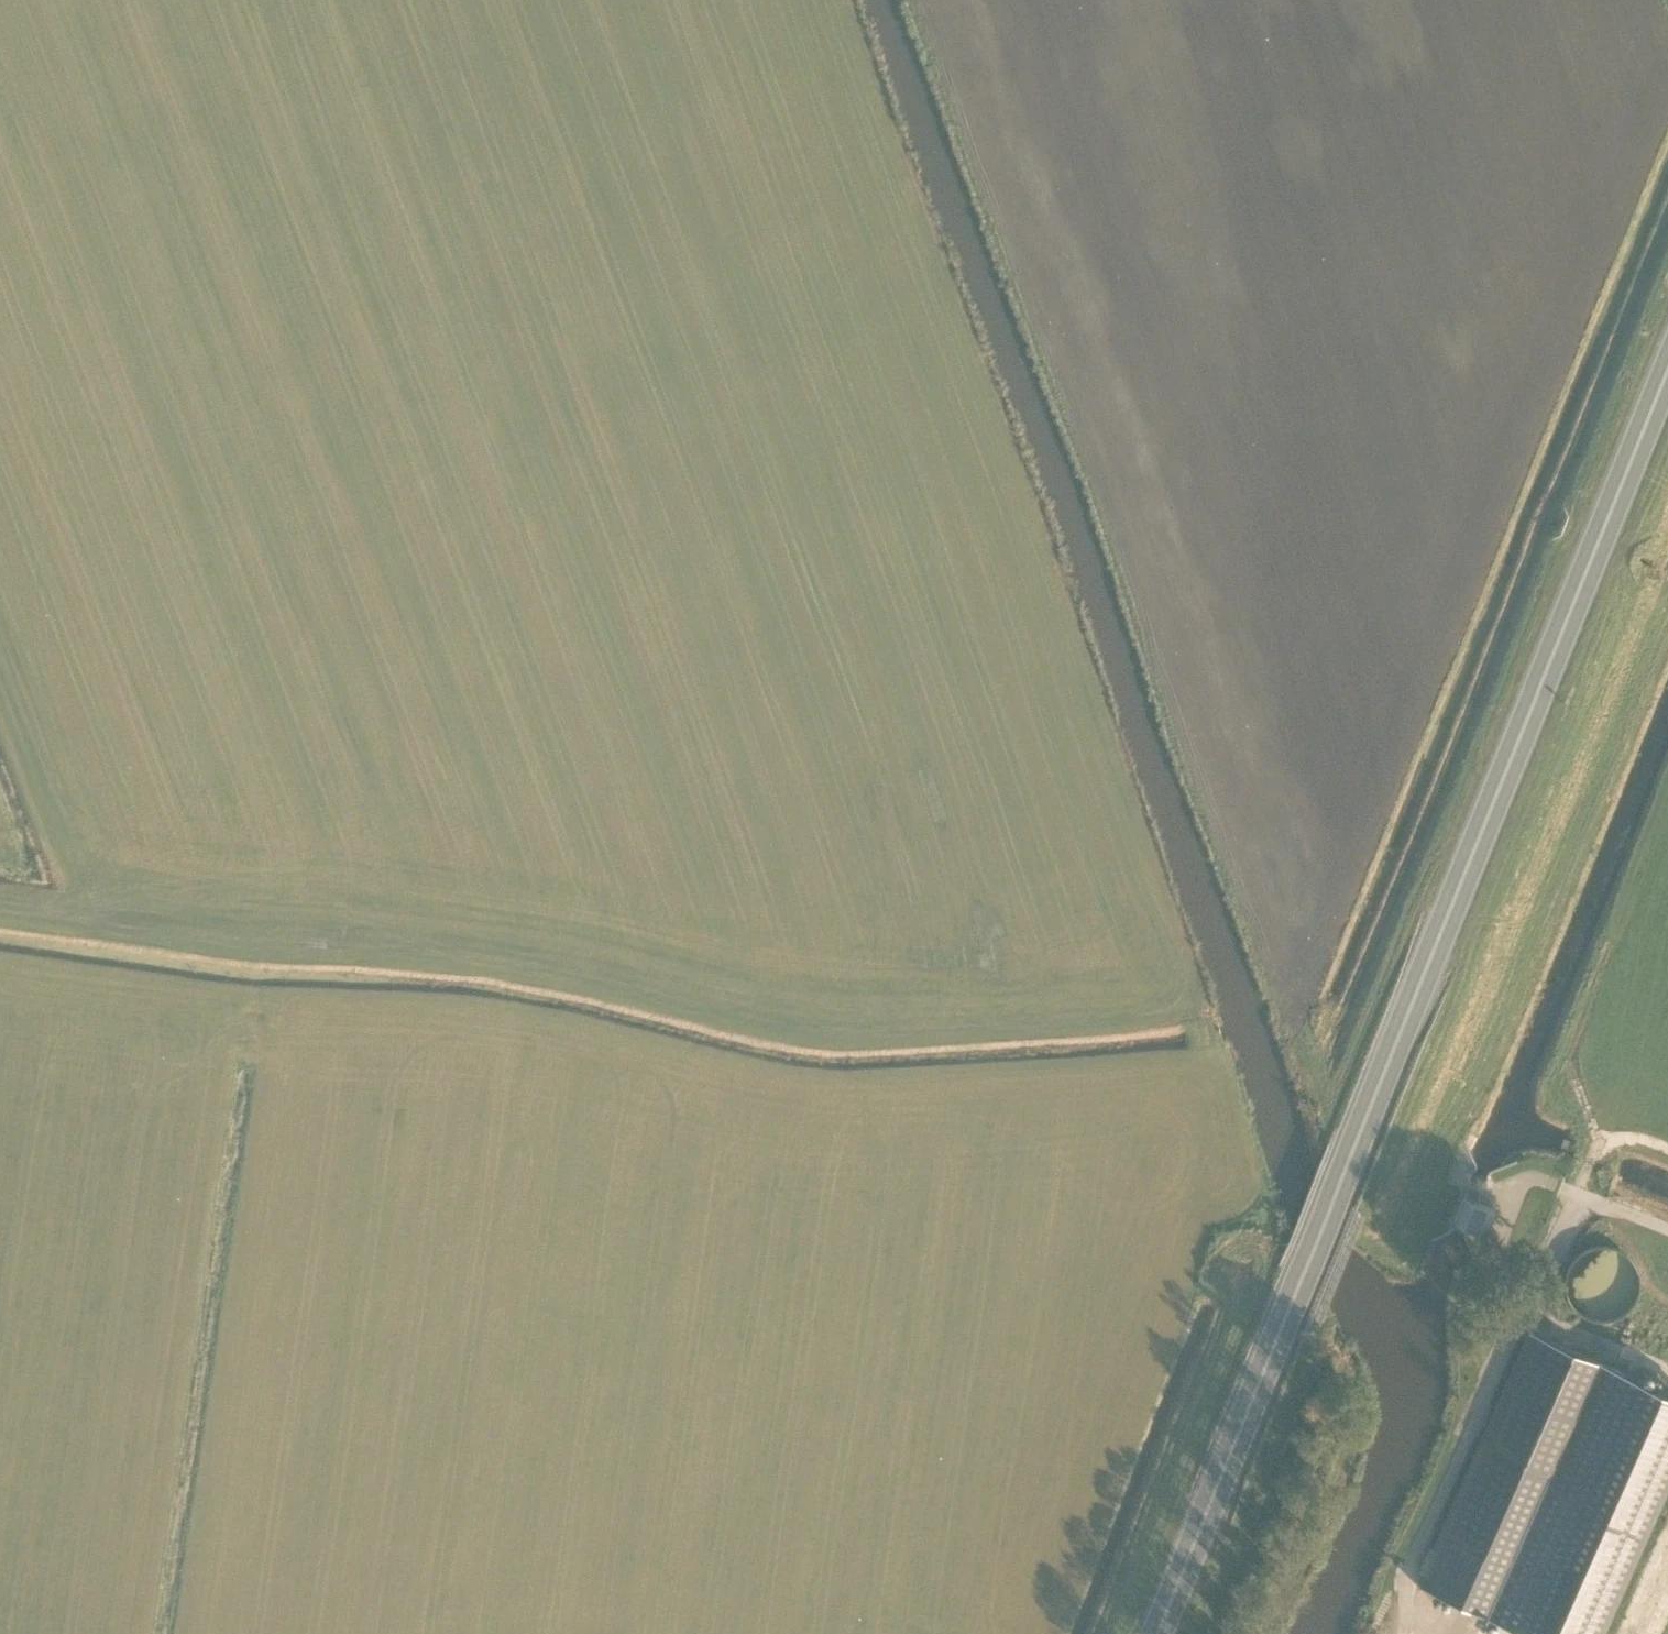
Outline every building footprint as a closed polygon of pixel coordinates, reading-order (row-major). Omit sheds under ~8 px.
[(1453,1221),(1485,1233),(1495,1209),(1463,1196),(1453,1221)] [(1583,1314),(1597,1319),(1610,1319),(1622,1314),(1632,1305),(1638,1294),(1640,1281),(1638,1269),(1632,1259),(1624,1251),(1613,1246),(1601,1244),(1589,1246),(1577,1254),(1568,1265),(1565,1279),(1566,1293),(1573,1305),(1583,1314)] [(1667,1473),(1667,1391),(1528,1329),(1479,1439),(1483,1441),(1418,1582),(1500,1619),(1499,1620),(1532,1633),(1597,1633),(1667,1473)]
